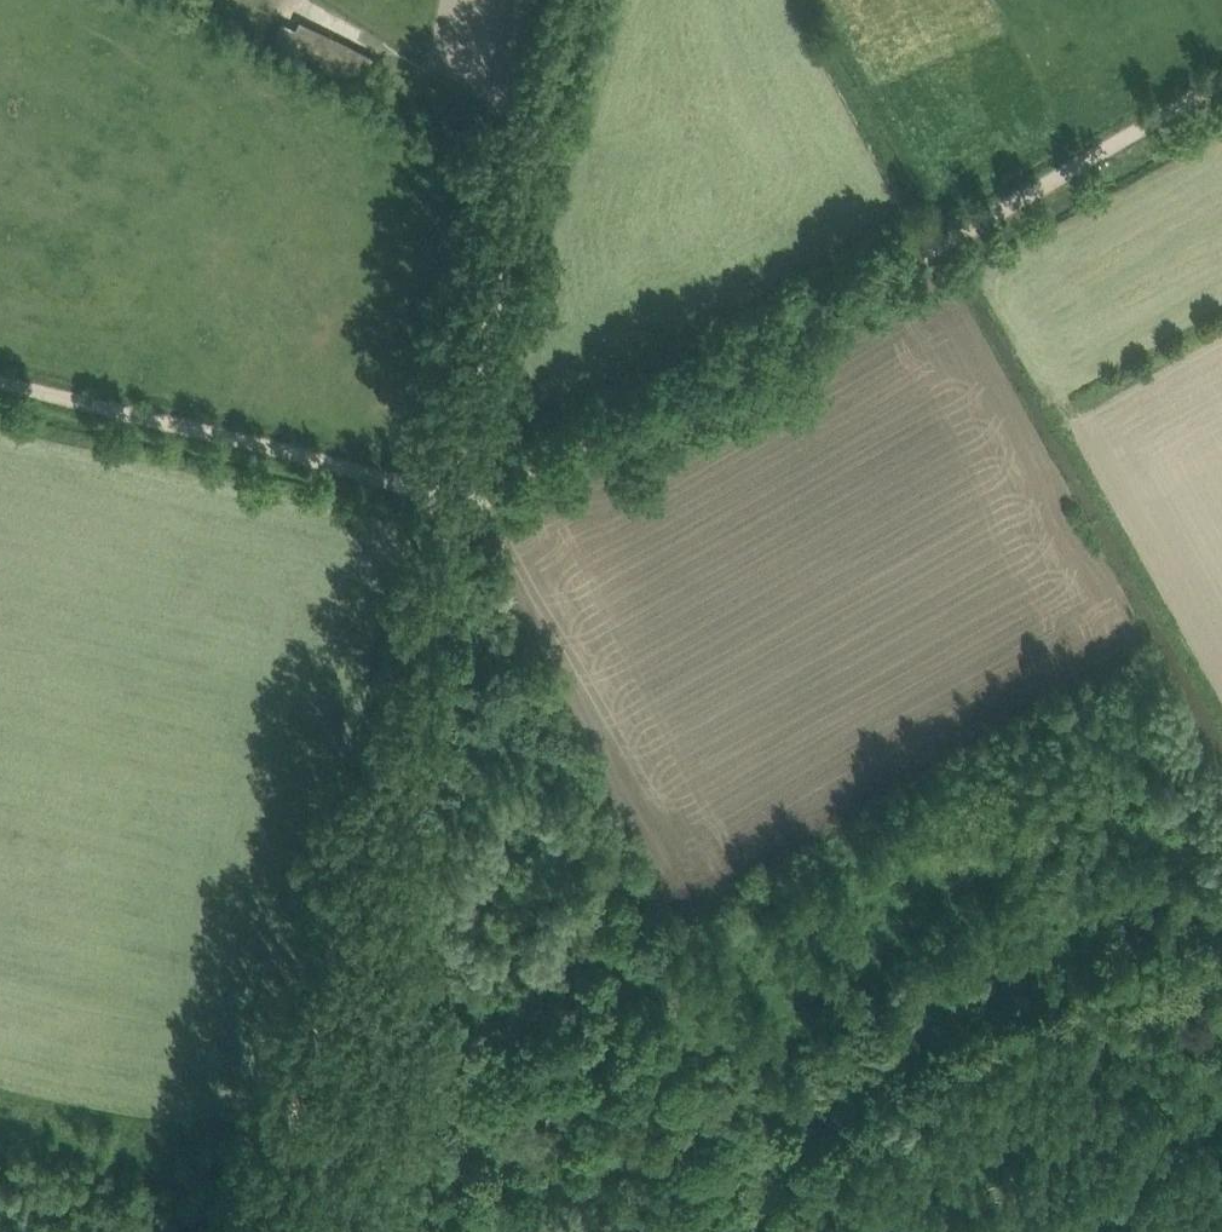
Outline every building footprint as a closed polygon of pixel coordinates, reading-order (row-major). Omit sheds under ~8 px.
[(282,23),(275,40),(363,84),(376,57),(298,21),(295,28),(282,23)]
